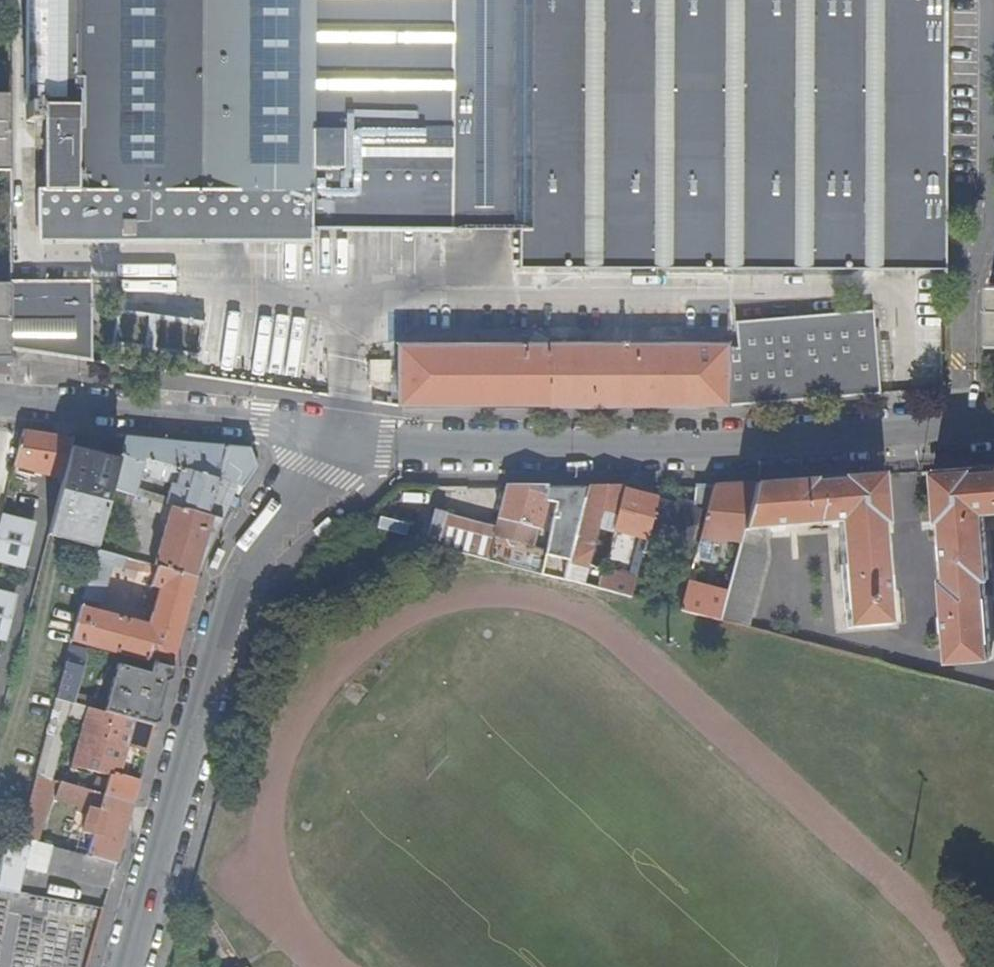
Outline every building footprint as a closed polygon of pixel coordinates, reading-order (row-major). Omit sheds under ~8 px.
[(25,103),(26,103),(26,119),(38,119),(38,103),(45,103),(45,236),(299,235),(298,228),(520,229),(520,267),(917,270),(917,365),(944,365),(947,0),(25,0),(25,103)] [(10,169),(10,92),(0,92),(0,169),(10,169)] [(11,346),(11,349),(92,360),(91,281),(10,280),(10,281),(11,324),(11,346)] [(1,357),(11,356),(11,349),(11,346),(11,324),(10,281),(0,281),(0,357),(1,357)] [(316,390),(322,310),(259,305),(258,326),(266,326),(266,327),(115,315),(113,348),(216,356),(214,375),(206,374),(203,406),(298,414),(300,389),(316,390)] [(399,345),(399,405),(512,406),(626,405),(625,407),(647,408),(647,405),(725,405),(882,393),(875,311),(737,322),(739,347),(726,348),(726,345),(548,345),(527,345),(399,345)] [(527,345),(548,345),(530,335),(527,345)] [(371,359),(371,382),(387,382),(386,360),(371,359)] [(22,431),(13,465),(12,471),(30,475),(31,469),(36,470),(63,477),(70,448),(73,439),(44,434),(22,431)] [(248,448),(124,438),(118,460),(110,489),(134,496),(139,478),(151,472),(155,473),(154,479),(172,483),(167,505),(221,519),(223,516),(242,486),(255,468),(248,448)] [(110,489),(118,460),(70,448),(63,477),(48,534),(96,545),(110,489)] [(952,469),(932,470),(936,521),(941,521),(943,541),(942,541),(943,555),(944,555),(946,577),(941,578),(944,615),(943,615),(944,629),(946,629),(948,659),(990,655),(989,640),(990,640),(987,597),(985,595),(984,576),(988,576),(983,510),(993,509),(993,466),(952,469)] [(884,524),(880,474),(754,483),(739,541),(725,597),(719,619),(747,627),(753,604),(765,557),(762,528),(837,523),(841,569),(840,569),(844,609),(845,611),(846,628),(888,624),(885,593),(886,593),(885,579),(883,578),(879,525),(884,524)] [(739,541),(754,483),(713,486),(706,512),(697,547),(704,549),(707,539),(722,542),(723,537),(739,541)] [(548,487),(505,486),(495,526),(486,559),(528,570),(533,548),(544,502),(548,487)] [(533,548),(528,570),(563,579),(587,487),(560,486),(555,504),(544,551),(533,548)] [(560,486),(548,487),(544,502),(555,504),(560,486)] [(706,512),(713,486),(694,487),(694,503),(694,508),(700,510),(706,512)] [(622,491),(623,487),(587,487),(563,579),(597,588),(600,575),(606,552),(592,548),(601,511),(616,515),(622,491)] [(646,538),(656,500),(622,491),(616,515),(612,529),(646,538)] [(694,508),(694,503),(676,499),(674,505),(700,511),(700,510),(694,508)] [(214,531),(221,519),(167,505),(151,500),(148,510),(168,515),(154,565),(157,566),(196,577),(197,571),(205,551),(214,531)] [(674,505),(656,500),(646,538),(642,551),(657,556),(662,540),(654,537),(655,533),(692,543),(700,511),(674,505)] [(445,514),(436,547),(486,559),(495,526),(445,514)] [(1,515),(0,519),(0,561),(24,567),(33,530),(26,528),(27,522),(1,515)] [(191,595),(196,577),(157,566),(152,585),(152,586),(148,603),(155,605),(149,624),(92,610),(94,602),(101,604),(111,566),(122,569),(125,558),(95,550),(71,640),(71,641),(79,642),(145,660),(171,667),(191,595)] [(597,588),(630,596),(633,584),(600,575),(597,588)] [(680,610),(719,619),(725,597),(686,586),(680,610)] [(0,592),(0,637),(6,639),(16,602),(8,600),(9,594),(0,592)] [(86,650),(70,646),(62,676),(78,681),(86,650)] [(155,725),(171,667),(145,660),(141,671),(117,664),(104,711),(155,725)] [(78,681),(62,676),(57,699),(73,703),(75,696),(78,681)] [(89,707),(91,700),(75,696),(73,703),(89,707)] [(90,717),(93,709),(89,707),(73,703),(57,699),(36,776),(51,780),(52,780),(71,712),(86,716),(90,717)] [(109,774),(139,782),(155,725),(104,711),(93,709),(90,717),(76,765),(93,770),(109,774)] [(76,765),(90,717),(86,716),(72,764),(76,765)] [(92,774),(93,770),(76,765),(72,764),(71,768),(92,774)] [(86,854),(117,862),(130,816),(139,782),(109,774),(107,779),(105,789),(103,793),(96,808),(92,833),(86,854)] [(20,836),(35,840),(51,780),(36,776),(20,836)] [(105,789),(107,779),(96,777),(94,785),(105,789)] [(80,804),(96,808),(103,793),(60,781),(56,797),(80,804)] [(83,831),(92,833),(96,808),(80,804),(79,811),(88,813),(83,831)] [(0,863),(0,889),(20,893),(27,866),(110,888),(117,862),(86,854),(35,840),(20,836),(5,833),(0,863)]
